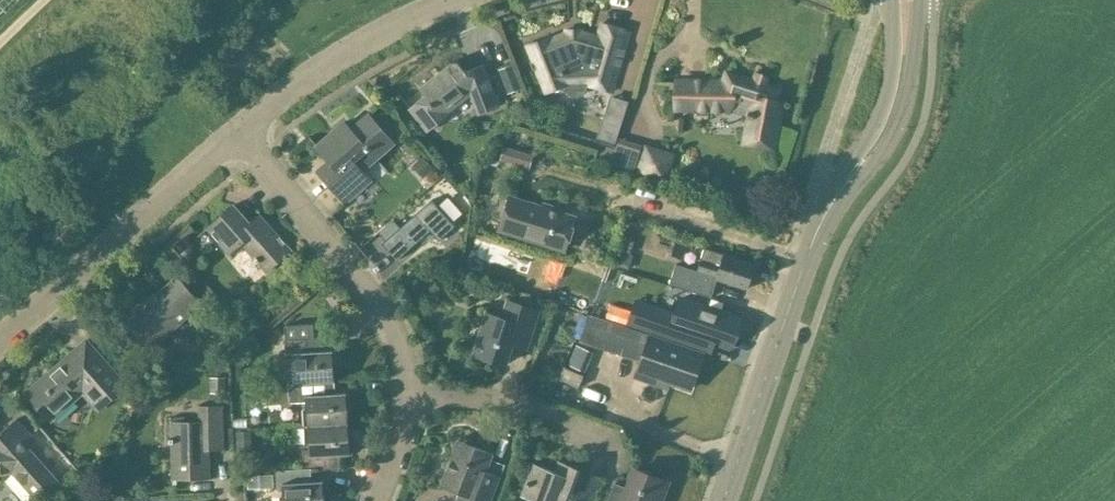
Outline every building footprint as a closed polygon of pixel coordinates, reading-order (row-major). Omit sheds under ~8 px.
[(612,92),(629,31),(602,23),(598,37),(580,32),(567,32),(549,39),(548,36),(527,45),(546,93),(566,85),(568,90),(571,94),(576,96),(581,94),(584,90),(586,84),(612,92)] [(477,114),(498,107),(483,64),(464,70),(457,61),(454,61),(450,62),(447,68),(420,89),(425,96),(410,108),(427,131),(472,96),(477,114)] [(724,81),(677,81),(677,109),(694,109),(694,108),(725,108),(725,111),(729,111),(732,102),(749,107),(748,112),(749,113),(744,143),(774,148),(782,104),(775,102),(779,89),(726,73),(724,81)] [(608,96),(595,137),(614,143),(626,102),(608,96)] [(361,171),(392,143),(368,115),(350,130),(343,123),(317,146),(329,159),(317,170),(345,201),(369,180),(361,171)] [(500,160),(530,169),(538,142),(508,133),(500,160)] [(642,145),(619,137),(609,166),(633,174),(642,145)] [(396,217),(381,230),(388,238),(385,241),(399,257),(432,229),(441,239),(458,224),(434,197),(403,225),(396,217)] [(564,250),(574,218),(509,198),(499,229),(564,250)] [(266,271),(291,249),(259,214),(250,223),(233,204),(207,227),(230,252),(241,243),(266,271)] [(674,265),(668,284),(710,297),(716,279),(747,289),(755,265),(705,248),(697,273),(674,265)] [(620,251),(616,264),(629,269),(631,260),(628,253),(620,251)] [(157,341),(199,303),(175,276),(125,320),(157,355),(164,349),(157,341)] [(655,315),(649,332),(709,353),(712,342),(728,348),(738,318),(680,298),(672,321),(655,315)] [(525,349),(538,310),(507,300),(501,318),(486,314),(474,353),(505,363),(511,345),(525,349)] [(690,389),(702,355),(587,316),(578,342),(640,363),(636,376),(665,386),(666,381),(690,389)] [(293,383),(323,382),(334,381),(333,364),(340,364),(340,350),(320,351),(319,339),(321,339),(321,337),(314,337),(314,323),(285,325),(287,360),(292,359),(293,383)] [(575,345),(567,364),(584,371),(591,351),(575,345)] [(98,409),(125,385),(92,348),(80,359),(73,351),(27,392),(51,419),(83,392),(98,409)] [(306,402),(307,427),(348,424),(346,392),(324,394),(323,382),(293,383),(288,383),(289,403),(306,402)] [(200,420),(171,421),(171,439),(167,439),(167,442),(171,442),(172,480),(210,479),(209,446),(224,446),(223,403),(199,404),(200,420)] [(62,486),(28,446),(35,440),(16,419),(0,433),(1,448),(0,448),(0,473),(11,472),(36,500),(45,500),(62,486)] [(308,450),(303,450),(304,469),(311,469),(322,468),(331,468),(330,455),(349,454),(348,424),(307,427),(308,450)] [(236,431),(237,456),(253,456),(253,431),(236,431)] [(501,476),(486,471),(493,453),(458,440),(443,480),(462,487),(457,500),(492,500),(501,476)] [(602,478),(560,462),(556,472),(534,464),(522,495),(539,500),(593,500),(602,478)] [(293,470),(276,470),(277,490),(283,490),(283,500),(324,500),(323,481),(312,481),(311,469),(304,469),(293,470)] [(607,500),(661,500),(668,482),(634,469),(624,495),(611,491),(607,500)] [(260,475),(247,475),(248,489),(261,488),(260,475)]
